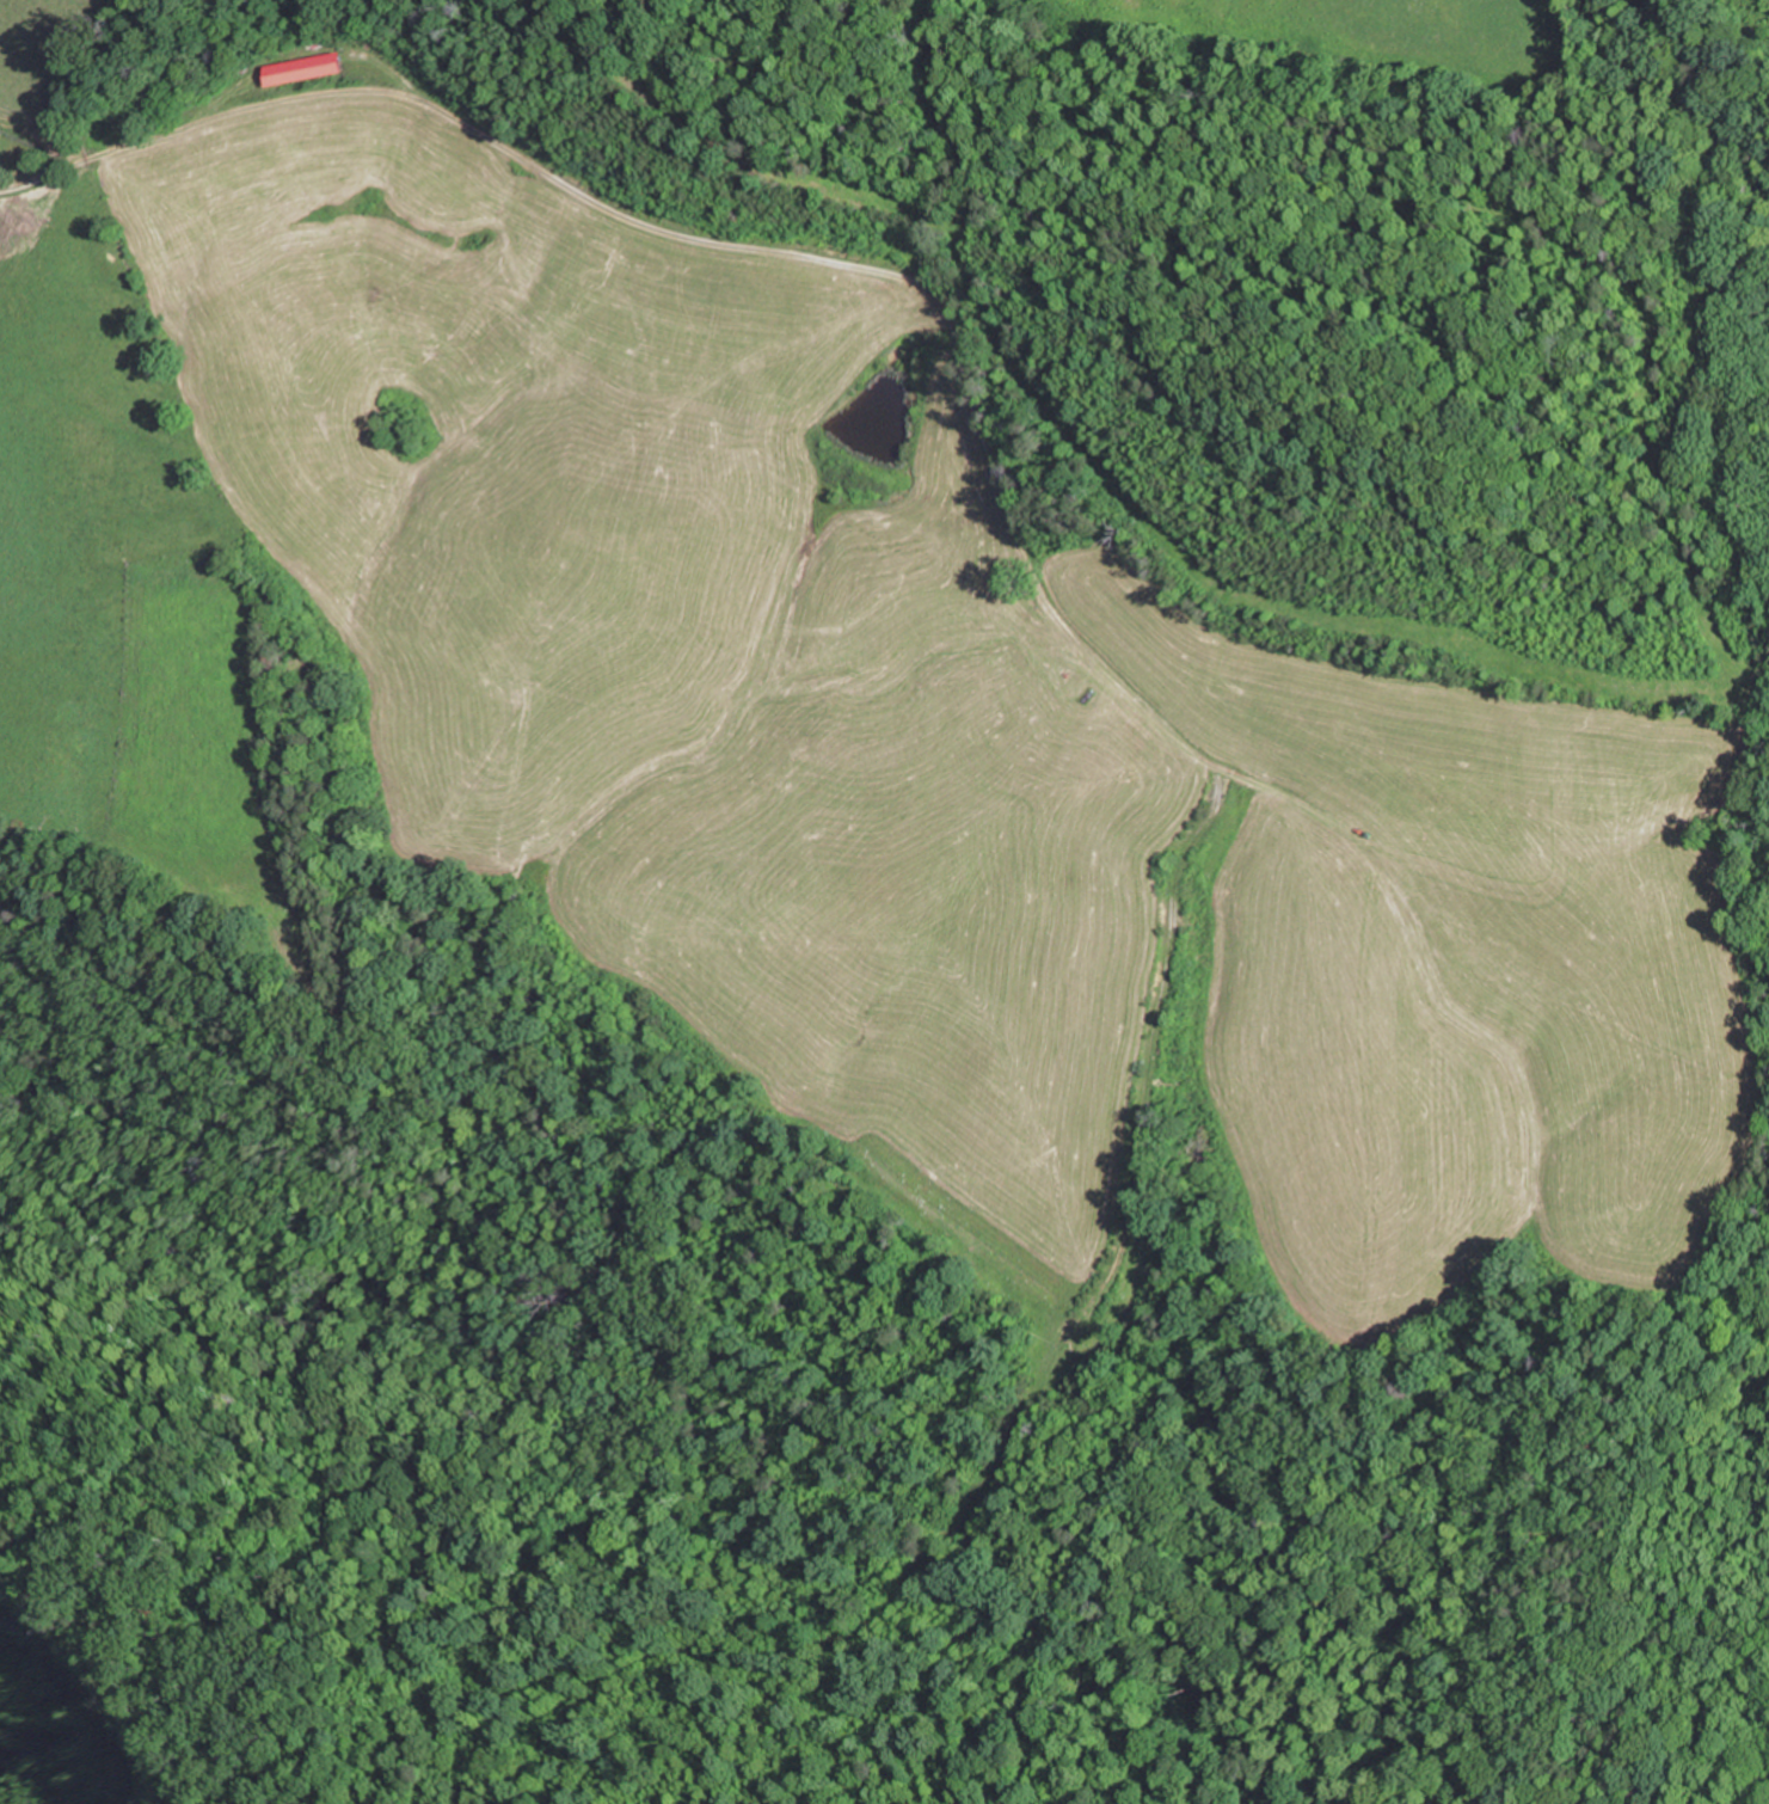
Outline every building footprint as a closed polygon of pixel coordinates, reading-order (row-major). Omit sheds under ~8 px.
[(259,67),(263,90),(339,76),(335,55),(259,67)]
